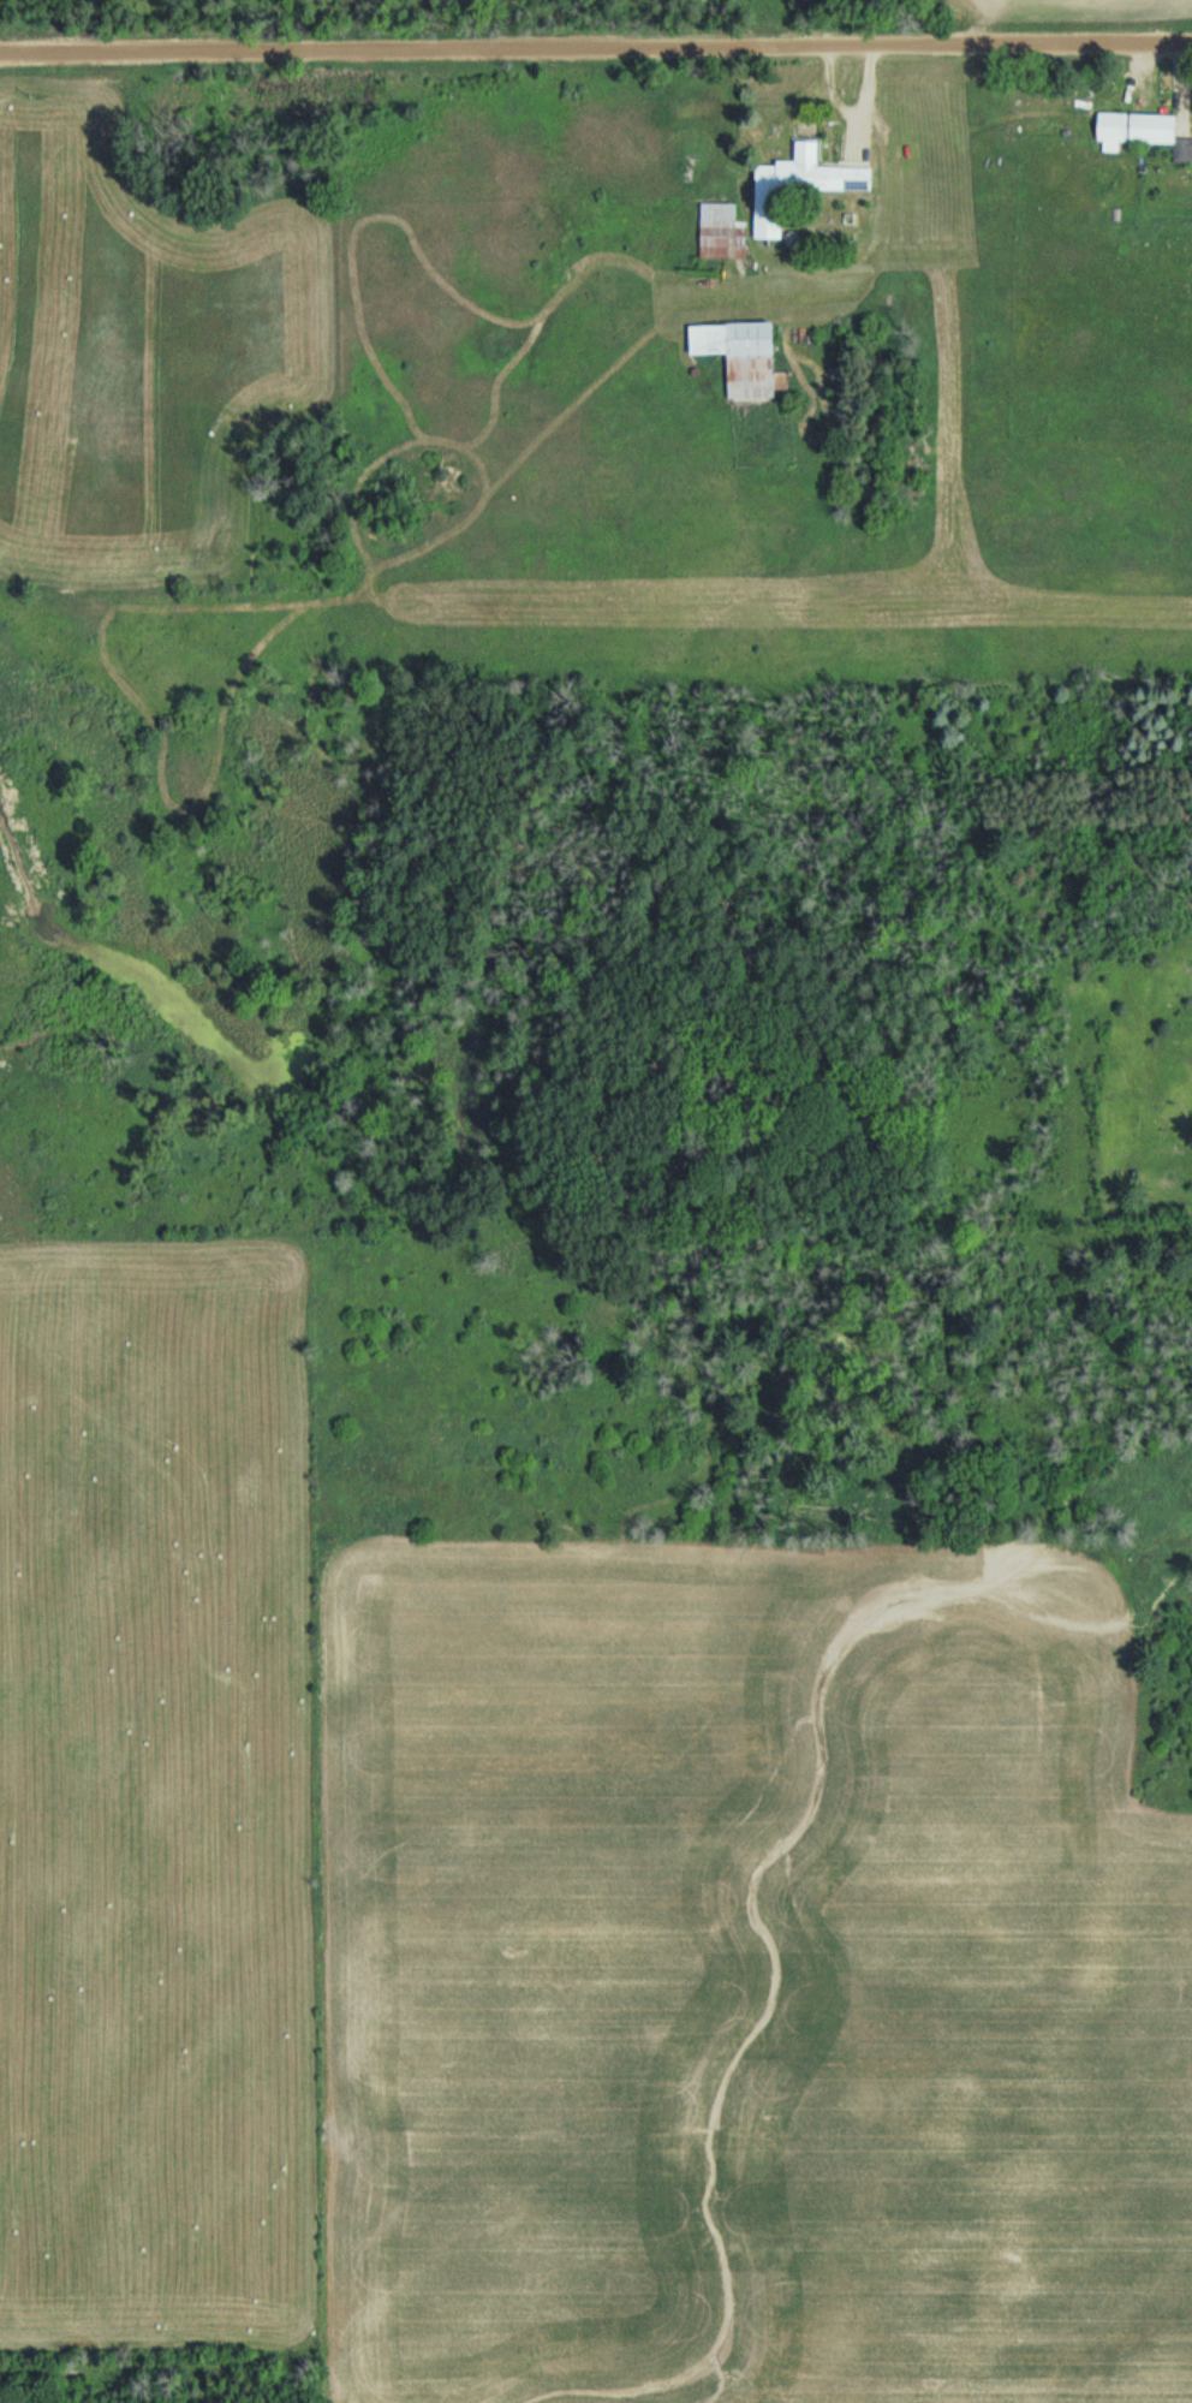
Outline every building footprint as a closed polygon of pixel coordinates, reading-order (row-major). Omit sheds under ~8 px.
[(1189,140),(1189,115),(1102,113),(1102,153),(1121,153),(1121,143),(1178,144),(1177,163),(1191,164),(1191,140),(1189,140)] [(757,239),(784,240),(786,190),(873,193),(874,169),(821,167),(822,141),(794,141),(794,165),(759,164),(757,239)] [(749,220),(740,220),(740,204),(703,204),(703,260),(749,260),(749,220)] [(691,325),(691,355),(729,355),(730,401),(777,401),(776,324),(691,325)]
